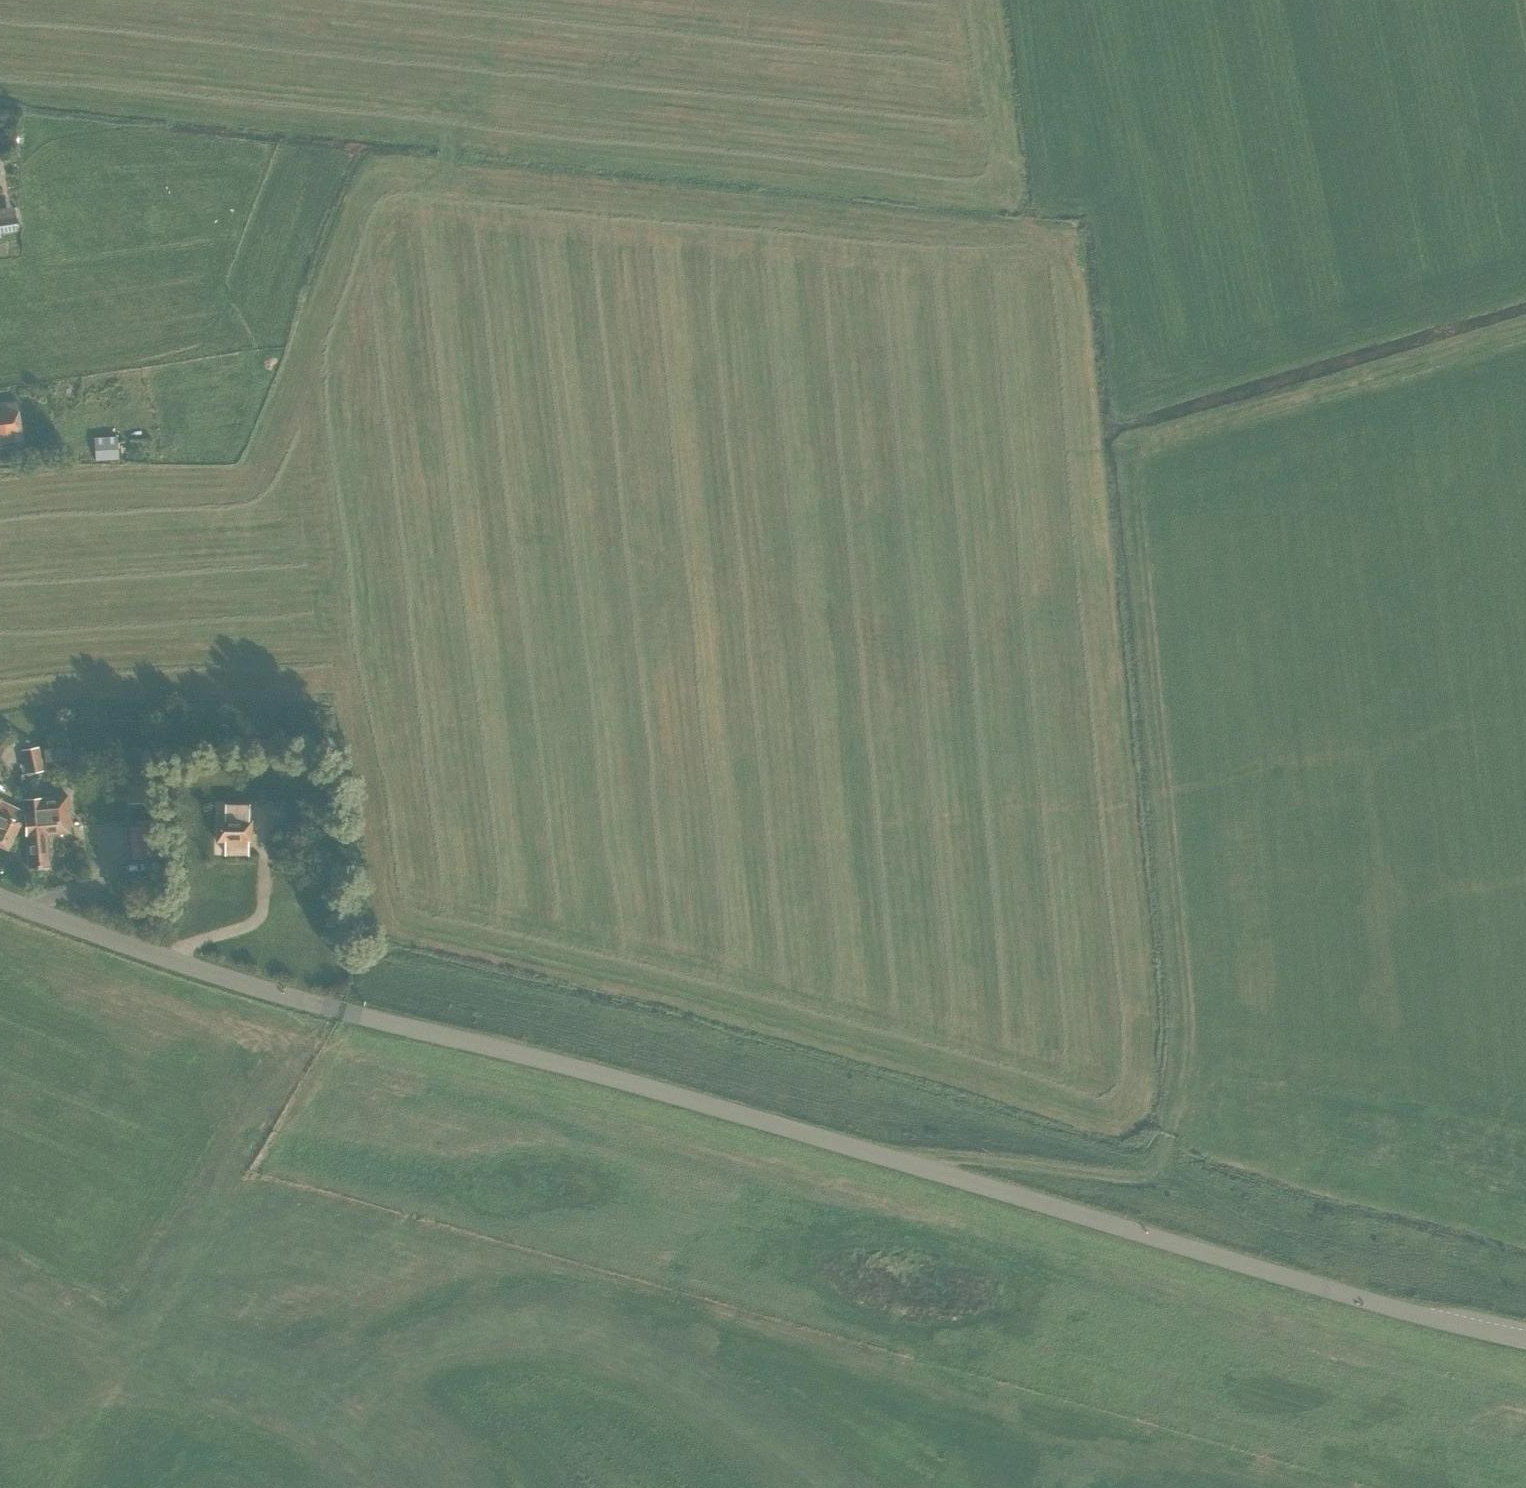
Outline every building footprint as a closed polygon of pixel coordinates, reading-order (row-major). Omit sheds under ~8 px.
[(0,209),(0,232),(17,230),(15,217),(14,207),(0,209)] [(20,433),(16,412),(13,413),(12,403),(0,405),(0,445),(13,443),(11,434),(20,433)] [(119,457),(119,439),(99,439),(99,458),(119,457)] [(43,770),(38,746),(20,750),(25,774),(43,770)] [(22,798),(25,823),(29,869),(50,867),(47,839),(46,834),(70,833),(69,818),(70,818),(68,793),(47,795),(47,796),(22,798)] [(20,821),(22,811),(1,800),(1,799),(0,798),(0,845),(7,849),(20,821)] [(250,841),(253,841),(253,817),(248,817),(248,806),(226,806),(226,821),(220,821),(220,841),(226,841),(226,851),(250,851),(250,841)]
